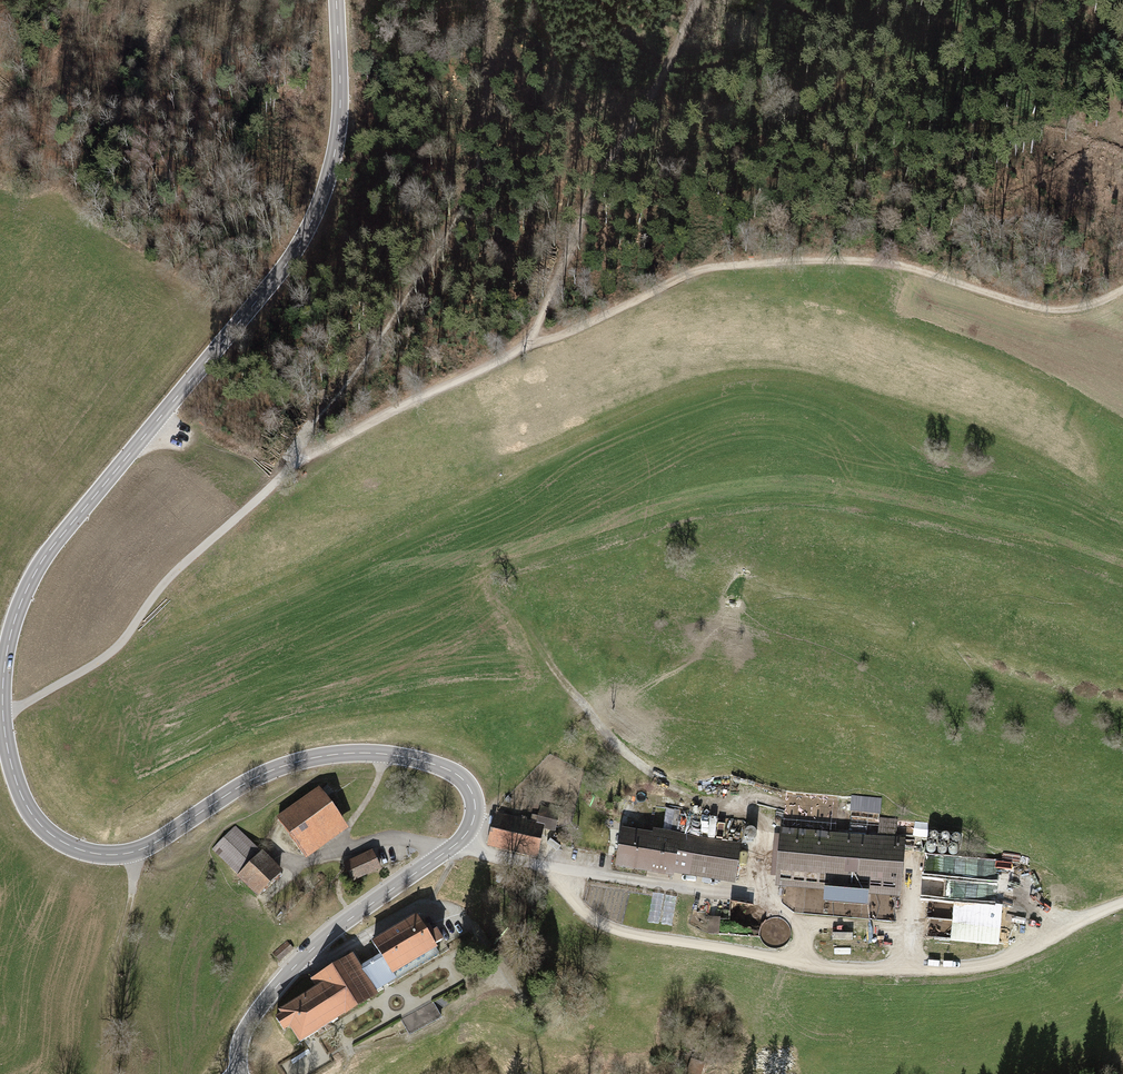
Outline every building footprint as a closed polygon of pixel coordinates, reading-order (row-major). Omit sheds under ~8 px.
[(350,825),(323,787),(279,819),(306,857),(350,825)] [(851,809),(882,813),(884,797),(853,793),(851,809)] [(496,815),(489,849),(540,859),(546,829),(557,831),(561,812),(542,808),(540,818),(533,817),(532,822),(496,815)] [(784,830),(779,884),(902,895),(907,841),(899,840),(900,821),(882,819),(880,838),(784,830)] [(262,897),(287,871),(265,850),(264,852),(238,826),(215,850),(241,875),(240,876),(262,897)] [(625,827),(619,866),(679,876),(680,874),(686,834),(656,829),(655,833),(625,827)] [(686,834),(680,874),(736,883),(743,844),(686,834)] [(374,850),(345,863),(353,880),(381,867),(374,850)] [(664,896),(654,894),(649,933),(658,935),(664,896)] [(678,898),(667,896),(662,935),(672,936),(678,898)] [(871,904),(835,903),(835,915),(895,916),(896,899),(872,899),(871,904)] [(721,904),(713,904),(713,918),(721,918),(721,904)] [(319,987),(281,1011),(282,1014),(279,1016),(289,1031),(292,1029),(302,1044),(384,993),(382,990),(386,988),(402,978),(400,974),(445,946),(442,942),(448,938),(441,927),(435,931),(423,912),(376,940),(384,953),(370,962),(365,965),(357,952),(314,979),(319,987)] [(287,941),(273,953),(280,962),(294,950),(287,941)] [(413,1033),(443,1015),(434,999),(403,1016),(413,1033)] [(693,1060),(690,1072),(698,1073),(706,1073),(708,1063),(693,1060)]
